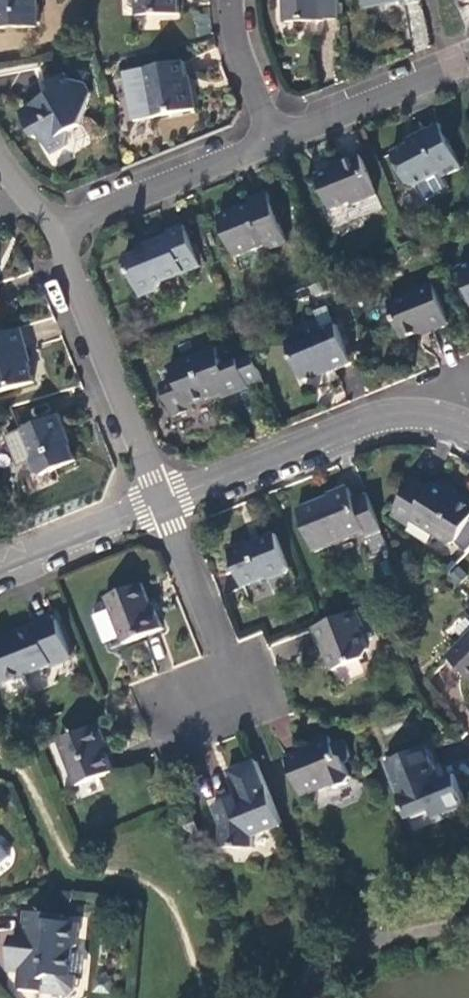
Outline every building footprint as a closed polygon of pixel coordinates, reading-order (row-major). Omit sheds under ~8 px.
[(37,0),(0,0),(0,8),(0,40),(40,37),(37,0)] [(135,25),(178,26),(177,0),(134,0),(135,25)] [(337,30),(336,0),(279,0),(279,1),(283,5),(284,31),(337,30)] [(423,6),(422,0),(363,0),(366,14),(399,5),(401,11),(423,6)] [(145,79),(152,127),(194,121),(189,98),(185,99),(180,74),(145,79)] [(19,123),(34,148),(39,146),(50,163),(63,157),(66,143),(81,137),(90,105),(85,94),(65,93),(62,86),(46,95),(51,106),(19,123)] [(463,180),(439,134),(425,142),(425,148),(393,165),(408,195),(416,198),(438,186),(443,191),(463,180)] [(365,212),(349,169),(319,180),(320,186),(307,190),(321,225),(339,218),(341,222),(365,212)] [(287,250),(267,205),(247,209),(250,213),(216,227),(234,266),(266,252),(270,258),(287,250)] [(202,278),(185,238),(170,243),(172,248),(143,258),(143,263),(127,270),(143,309),(159,303),(163,295),(202,278)] [(468,303),(468,272),(458,276),(468,303)] [(432,292),(387,311),(403,347),(429,336),(432,340),(448,332),(432,292)] [(351,369),(336,335),(321,341),(318,335),(286,348),(307,400),(336,388),(332,376),(351,369)] [(0,345),(0,402),(32,393),(23,360),(28,358),(22,338),(0,345)] [(255,402),(263,397),(250,366),(224,377),(215,357),(169,376),(177,395),(163,401),(175,428),(196,422),(193,415),(223,404),(225,408),(248,399),(255,402)] [(59,426),(25,440),(32,462),(31,465),(36,482),(46,487),(76,474),(65,447),(68,445),(59,426)] [(468,535),(468,510),(461,505),(459,508),(433,493),(431,497),(414,488),(392,522),(408,534),(412,529),(457,555),(468,535)] [(366,546),(383,540),(368,503),(353,508),(349,500),(299,518),(315,558),(364,540),(366,546)] [(373,563),(390,558),(383,540),(366,546),(373,563)] [(291,576),(277,544),(248,555),(247,552),(230,559),(243,595),(259,590),(266,591),(286,584),(291,576)] [(105,608),(123,651),(162,638),(154,620),(150,621),(140,595),(105,608)] [(448,631),(460,638),(468,622),(468,621),(458,615),(448,631)] [(364,635),(358,619),(327,630),(311,637),(319,654),(323,653),(334,677),(363,667),(367,658),(361,642),(364,635)] [(0,646),(0,683),(8,686),(53,668),(55,671),(68,664),(70,657),(56,626),(54,626),(52,620),(35,626),(35,628),(16,636),(17,640),(0,646)] [(444,665),(468,688),(468,642),(444,665)] [(97,732),(58,747),(77,794),(109,780),(100,754),(105,752),(97,732)] [(288,764),(302,801),(323,792),(334,795),(346,790),(351,782),(341,763),(336,765),(327,745),(310,753),(302,752),(299,760),(288,764)] [(424,751),(385,765),(406,820),(426,811),(443,805),(447,814),(466,805),(452,777),(434,785),(429,771),(432,770),(424,751)] [(252,839),(280,828),(254,763),(228,775),(237,798),(214,810),(221,831),(221,853),(252,853),(252,839)] [(430,820),(447,814),(443,805),(426,811),(430,820)] [(0,850),(0,869),(9,862),(0,850)] [(68,980),(71,951),(75,948),(78,928),(60,925),(59,920),(25,916),(22,943),(11,941),(9,961),(14,962),(12,975),(19,976),(17,993),(40,996),(60,997),(68,997),(72,995),(74,981),(68,980)]
